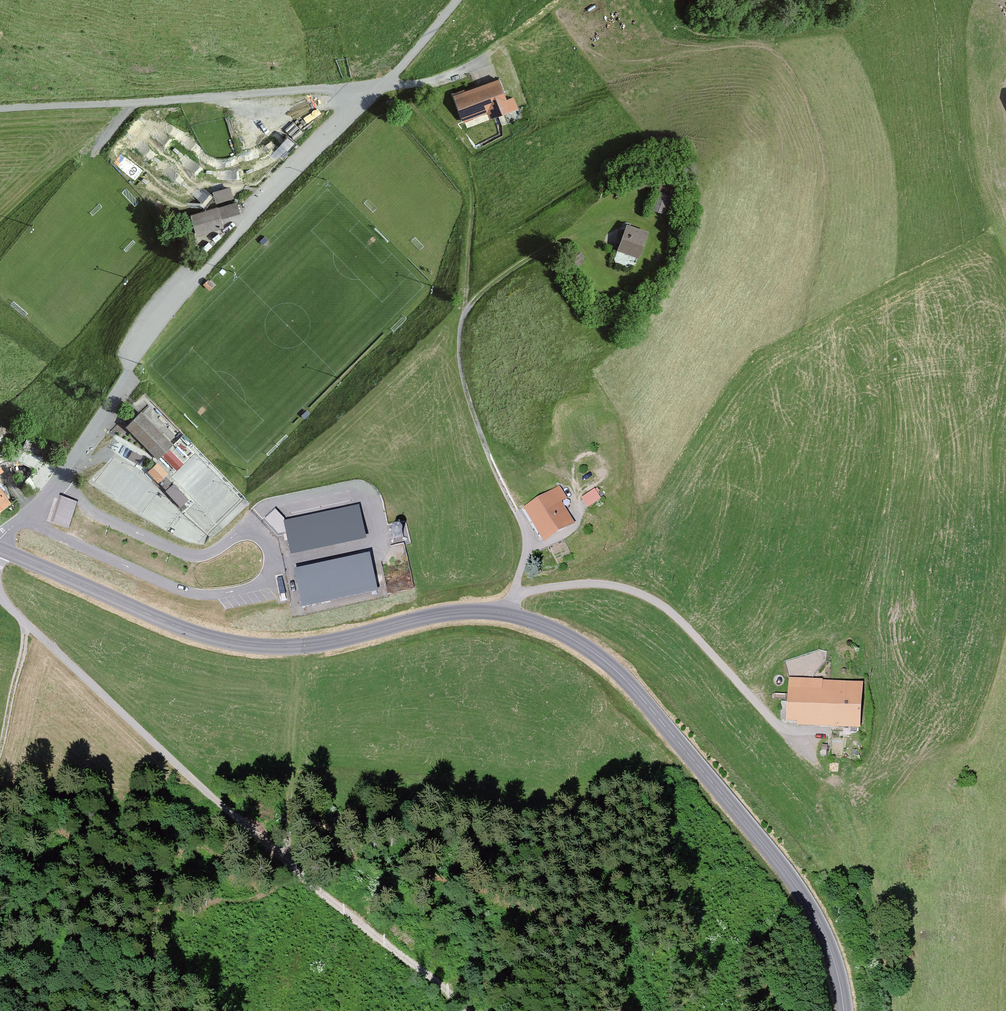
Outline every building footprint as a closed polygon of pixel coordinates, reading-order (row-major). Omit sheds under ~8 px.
[(500,82),(453,98),(462,124),(488,114),(490,120),(518,111),(513,97),(508,99),(500,82)] [(654,202),(671,206),(676,185),(659,181),(654,202)] [(230,189),(214,193),(217,204),(233,199),(230,189)] [(233,203),(191,217),(197,237),(223,228),(220,220),(237,214),(233,203)] [(650,234),(630,225),(619,250),(639,258),(650,234)] [(208,280),(204,285),(209,290),(214,285),(208,280)] [(173,446),(143,414),(127,429),(157,461),(173,446)] [(142,457),(132,451),(129,458),(138,463),(142,457)] [(189,500),(158,465),(148,473),(180,508),(189,500)] [(568,501),(560,488),(526,510),(547,544),(575,526),(562,504),(568,501)] [(9,502),(0,489),(0,508),(9,502)] [(596,493),(584,501),(590,510),(602,501),(596,493)] [(78,503),(60,498),(51,526),(69,530),(78,503)] [(358,510),(285,525),(287,536),(292,558),(365,543),(358,510)] [(278,538),(287,536),(285,525),(284,522),(275,512),(264,522),(278,538)] [(369,559),(295,575),(303,611),(377,595),(369,559)] [(867,683),(790,680),(788,723),(799,723),(798,725),(865,728),(867,683)]
